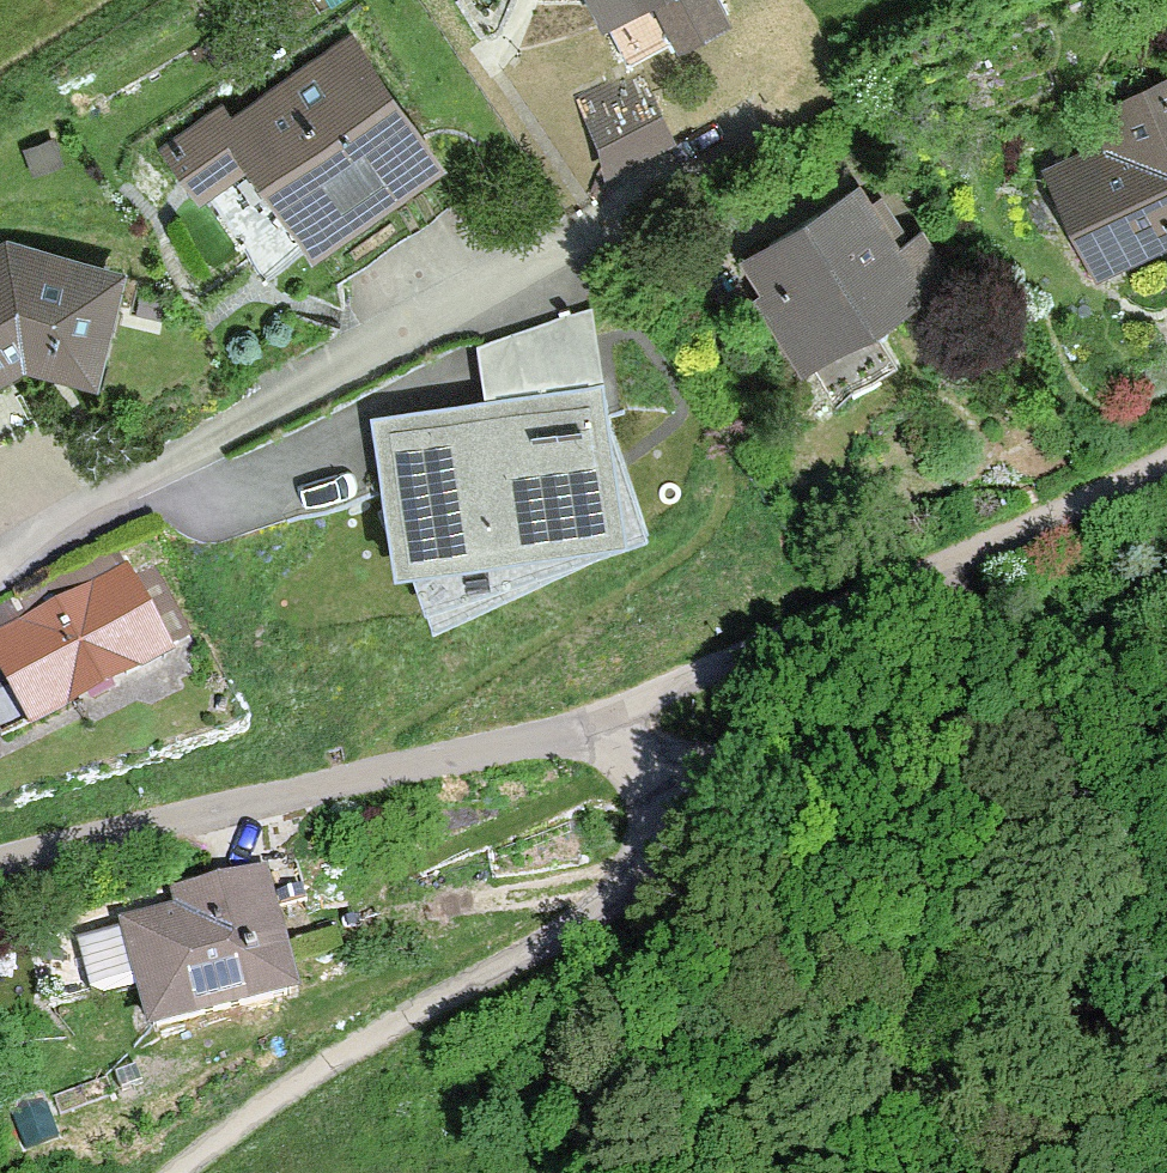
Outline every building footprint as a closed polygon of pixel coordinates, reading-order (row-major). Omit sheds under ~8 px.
[(609,14),(617,10),(636,0),(601,0),(609,14)] [(682,36),(722,15),(714,0),(662,0),(682,36)] [(222,111),(171,146),(205,192),(252,156),(300,224),(420,140),(351,42),(232,125),(222,111)] [(637,70),(585,96),(597,123),(596,124),(606,165),(609,166),(671,136),(665,124),(664,125),(637,70)] [(1051,173),(1097,269),(1166,236),(1166,82),(1099,114),(1113,143),(1051,173)] [(769,247),(743,264),(762,294),(763,293),(836,404),(897,364),(870,322),(918,293),(923,300),(934,301),(947,293),(951,282),(920,234),(893,251),(854,190),(768,245),(769,247)] [(0,255),(0,363),(52,333),(95,344),(112,277),(9,250),(0,255)] [(589,399),(391,428),(399,482),(401,482),(412,548),(422,547),(436,587),(626,523),(593,426),(589,399)] [(0,643),(0,662),(10,681),(0,686),(0,734),(2,737),(72,701),(64,686),(118,657),(127,674),(164,655),(162,649),(189,636),(154,565),(127,578),(127,577),(124,579),(109,552),(19,599),(33,626),(0,643)] [(290,993),(260,874),(179,895),(184,913),(76,940),(89,992),(104,1000),(144,990),(154,1027),(290,993)]
